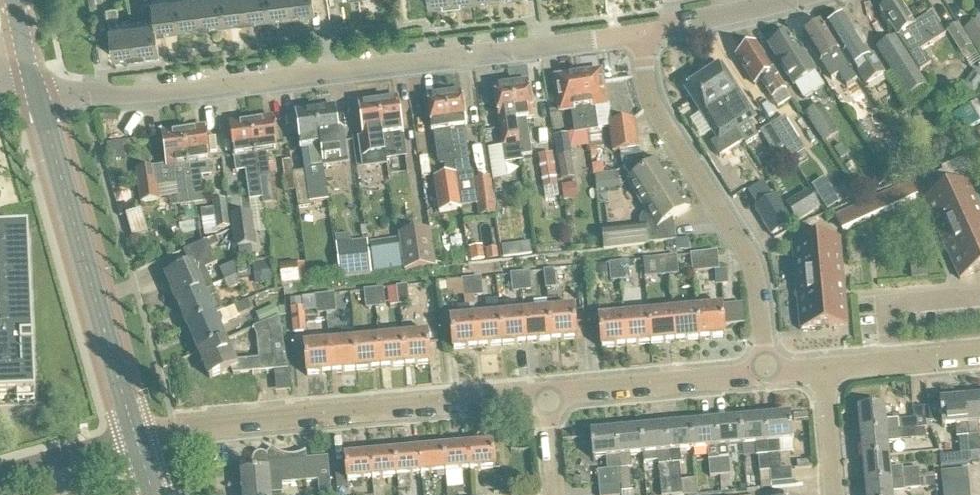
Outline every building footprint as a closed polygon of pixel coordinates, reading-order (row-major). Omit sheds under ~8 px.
[(132,19),(136,52),(159,49),(157,28),(156,28),(153,0),(148,0),(143,1),(144,12),(147,11),(148,17),(132,19)] [(156,28),(157,28),(179,26),(176,0),(153,0),(156,28)] [(179,26),(202,23),(199,0),(176,0),(179,26)] [(202,23),(224,20),(222,0),(199,0),(202,23)] [(224,20),(247,17),(245,0),(222,0),(224,20)] [(247,17),(269,14),(268,0),(245,0),(247,17)] [(269,14),(292,11),(291,0),(268,0),(269,14)] [(292,11),(315,8),(314,0),(291,0),(292,11)] [(899,40),(914,64),(924,58),(921,54),(946,38),(931,17),(914,28),(898,2),(881,13),(898,40),(899,40)] [(136,52),(132,19),(117,21),(116,15),(119,15),(117,4),(107,5),(113,55),(136,52)] [(854,69),(866,89),(885,77),(873,57),(870,59),(861,46),(863,42),(858,33),(853,33),(844,20),(826,31),(843,57),(846,55),(855,69),(854,69)] [(979,58),(979,57),(979,23),(963,33),(979,58)] [(947,34),(960,55),(972,48),(959,27),(947,34)] [(831,61),(853,95),(861,90),(822,28),(805,39),(823,67),(831,61)] [(773,48),(777,55),(773,57),(794,91),(817,76),(804,56),(801,58),(788,38),(773,48)] [(877,52),(908,99),(925,88),(895,40),(877,52)] [(761,84),(778,111),(791,103),(756,48),(737,60),(755,88),(761,84)] [(711,76),(703,81),(744,145),(745,145),(743,142),(755,134),(749,125),(755,120),(722,69),(719,70),(716,70),(711,73),(711,76)] [(962,90),(971,97),(979,86),(979,79),(974,74),(962,90)] [(587,135),(587,136),(590,155),(601,153),(598,134),(600,134),(596,110),(606,108),(601,76),(597,76),(596,75),(587,76),(588,78),(579,79),(587,135)] [(574,137),(587,136),(587,135),(579,79),(571,80),(569,79),(563,80),(561,82),(557,82),(562,115),(571,113),(574,137)] [(744,145),(703,81),(698,84),(695,84),(690,87),(689,90),(686,92),(719,142),(712,146),(720,160),(744,145)] [(524,85),(511,87),(522,160),(532,158),(527,123),(534,122),(529,87),(524,87),(524,85)] [(522,160),(511,87),(498,89),(498,91),(494,92),(499,126),(500,126),(506,166),(522,163),(522,160)] [(953,102),(954,101),(954,99),(953,98),(953,97),(952,96),(951,95),(950,94),(949,94),(948,93),(946,93),(945,93),(944,94),(943,94),(942,95),(941,96),(940,97),(940,99),(939,100),(940,101),(940,102),(940,104),(941,105),(942,106),(943,106),(944,107),(945,107),(947,107),(948,107),(949,107),(951,106),(952,105),(952,104),(953,103),(953,102)] [(457,94),(445,96),(457,179),(471,177),(465,131),(467,131),(462,96),(458,96),(457,94)] [(433,97),(433,100),(428,100),(433,136),(435,136),(439,164),(439,165),(440,167),(441,168),(443,169),(444,169),(447,169),(449,179),(434,181),(439,216),(461,212),(457,179),(445,96),(433,97)] [(379,105),(387,162),(388,162),(406,160),(403,137),(398,103),(379,105)] [(387,162),(379,105),(360,108),(365,141),(361,141),(365,169),(388,166),(388,162),(387,162)] [(804,118),(823,147),(839,137),(820,107),(804,118)] [(952,119),(963,137),(979,126),(979,125),(970,108),(952,119)] [(336,111),(316,114),(325,169),(348,166),(343,133),(339,133),(336,111)] [(325,169),(316,114),(296,116),(301,151),(309,150),(312,170),(305,174),(294,175),(298,211),(310,209),(310,206),(328,203),(324,169),(325,169)] [(260,121),(251,122),(263,202),(264,202),(261,182),(271,180),(267,155),(277,154),(272,122),(263,123),(260,121)] [(263,202),(251,122),(241,124),(240,126),(230,128),(234,160),(237,175),(246,174),(250,204),(263,202)] [(781,122),(771,128),(789,158),(799,152),(781,122)] [(611,126),(615,154),(638,151),(634,123),(611,126)] [(789,158),(771,128),(760,135),(774,157),(784,151),(789,158)] [(194,131),(184,133),(192,191),(196,208),(206,206),(203,180),(213,178),(211,163),(206,132),(196,133),(194,131)] [(192,191),(184,133),(174,134),(173,137),(163,138),(167,170),(155,171),(158,188),(177,185),(181,209),(180,209),(180,210),(196,208),(192,191)] [(965,149),(953,133),(947,137),(952,146),(945,150),(951,159),(965,149)] [(122,145),(107,147),(110,164),(124,162),(122,145)] [(968,150),(943,167),(952,180),(977,164),(968,150)] [(537,159),(543,191),(558,189),(552,156),(537,159)] [(558,159),(562,183),(574,181),(570,157),(558,159)] [(603,234),(604,252),(675,244),(676,244),(674,221),(690,211),(661,165),(629,185),(648,216),(643,219),(641,223),(642,229),(603,234)] [(137,174),(142,205),(160,203),(158,188),(155,171),(137,174)] [(882,174),(872,182),(878,189),(888,181),(882,174)] [(490,179),(473,182),(478,217),(495,214),(490,179)] [(967,183),(924,202),(961,283),(979,274),(979,211),(967,183)] [(910,186),(837,219),(844,234),(916,200),(910,186)] [(576,200),(574,188),(562,190),(564,202),(576,200)] [(808,194),(797,201),(808,219),(819,212),(808,194)] [(793,226),(776,199),(756,211),(772,238),(793,226)] [(213,204),(216,232),(230,231),(226,202),(213,204)] [(127,217),(133,240),(149,236),(142,213),(127,217)] [(229,219),(233,251),(256,249),(252,216),(229,219)] [(399,237),(405,273),(435,268),(429,233),(399,237)] [(29,237),(0,238),(0,414),(37,413),(29,237)] [(216,240),(208,244),(211,250),(219,246),(216,240)] [(793,245),(801,333),(848,329),(840,241),(793,245)] [(676,244),(675,244),(676,253),(689,252),(689,243),(676,244)] [(214,289),(206,272),(218,267),(211,250),(208,244),(185,253),(188,259),(192,268),(166,279),(177,305),(205,293),(214,289)] [(398,246),(370,250),(374,276),(402,272),(398,246)] [(530,246),(513,248),(515,259),(532,257),(530,246)] [(482,249),(469,251),(472,265),(484,263),(482,249)] [(499,260),(498,250),(486,251),(487,261),(499,260)] [(337,256),(340,280),(371,277),(368,253),(337,256)] [(692,258),(694,275),(719,273),(717,256),(692,258)] [(659,261),(661,278),(679,276),(677,259),(659,261)] [(252,267),(255,288),(274,286),(271,265),(252,267)] [(610,267),(612,283),(630,281),(628,265),(610,267)] [(297,266),(280,268),(282,287),(299,285),(297,266)] [(607,277),(606,267),(596,268),(597,274),(601,278),(607,277)] [(545,274),(547,291),(556,290),(554,273),(545,274)] [(728,287),(727,273),(715,274),(716,288),(728,287)] [(530,276),(521,277),(523,293),(532,292),(530,276)] [(523,293),(521,277),(512,278),(514,294),(523,293)] [(225,284),(229,293),(242,288),(238,278),(225,284)] [(481,281),(472,282),(474,299),(483,298),(481,281)] [(474,299),(472,282),(464,283),(465,300),(474,299)] [(407,289),(408,298),(417,297),(416,288),(407,289)] [(177,305),(188,330),(216,318),(225,314),(214,289),(205,293),(177,305)] [(398,290),(400,307),(409,306),(408,298),(407,289),(398,290)] [(383,292),(374,293),(376,309),(385,309),(383,292)] [(376,309),(374,293),(366,294),(367,310),(376,309)] [(335,297),(326,298),(328,315),(336,314),(335,297)] [(328,315),(326,298),(317,299),(319,316),(328,315)] [(253,313),(249,305),(249,304),(236,309),(240,318),(253,313)] [(261,328),(280,320),(281,319),(277,308),(257,317),(261,328)] [(723,308),(698,310),(701,343),(726,340),(723,308)] [(574,310),(549,312),(552,344),(577,342),(574,310)] [(698,310),(673,313),(676,345),(701,343),(698,310)] [(291,312),(293,336),(306,334),(303,311),(291,312)] [(549,312),(525,314),(528,347),(552,344),(549,312)] [(673,313),(649,315),(652,347),(676,345),(673,313)] [(525,314),(501,316),(504,349),(528,347),(525,314)] [(649,315),(624,317),(627,350),(652,347),(649,315)] [(501,316),(476,319),(479,351),(504,349),(501,316)] [(627,350),(624,317),(599,319),(602,352),(627,350)] [(188,330),(199,356),(227,343),(216,318),(188,330)] [(599,326),(598,318),(589,319),(589,327),(599,326)] [(479,351),(476,319),(451,321),(454,353),(479,351)] [(227,343),(199,356),(211,381),(231,372),(234,378),(289,373),(280,320),(261,328),(254,331),(258,340),(260,362),(236,364),(227,343)] [(428,335),(403,337),(406,370),(431,368),(428,335)] [(403,337),(379,340),(382,372),(406,370),(403,337)] [(379,340),(355,342),(357,374),(382,372),(379,340)] [(355,342),(330,344),(333,377),(357,374),(355,342)] [(333,377),(330,344),(305,347),(308,379),(333,377)] [(859,411),(861,437),(915,432),(927,431),(925,410),(913,411),(914,422),(886,424),(885,409),(882,409),(881,399),(867,400),(868,411),(859,411)] [(970,455),(971,465),(979,464),(979,446),(978,426),(979,426),(979,400),(966,401),(970,455)] [(960,456),(970,455),(966,401),(940,404),(943,430),(955,428),(956,440),(959,440),(960,456)] [(766,420),(771,474),(772,486),(793,484),(792,471),(782,472),(780,445),(793,444),(791,418),(766,420)] [(771,474),(766,420),(741,422),(743,448),(744,461),(757,459),(759,459),(760,475),(771,474)] [(741,422),(716,425),(721,479),(731,478),(729,450),(743,448),(741,422)] [(716,425),(691,427),(693,453),(708,451),(710,480),(721,479),(716,425)] [(666,429),(669,455),(672,494),(697,494),(695,483),(681,484),(680,466),(682,466),(681,454),(693,453),(691,427),(666,429)] [(641,431),(644,466),(659,464),(662,494),(672,494),(669,455),(666,429),(641,431)] [(641,431),(617,434),(621,488),(622,488),(623,494),(633,494),(630,472),(632,471),(631,459),(643,457),(644,466),(641,431)] [(861,437),(863,462),(889,459),(888,445),(916,442),(915,432),(861,437)] [(617,434),(591,436),(593,462),(607,461),(608,474),(599,475),(601,494),(621,494),(620,488),(621,488),(617,434)] [(493,445),(468,447),(471,473),(496,471),(493,445)] [(468,447),(444,450),(446,476),(471,473),(468,447)] [(444,450),(420,452),(422,478),(446,476),(444,450)] [(244,494),(283,494),(282,487),(319,484),(320,494),(332,494),(329,460),(308,462),(307,454),(305,455),(302,456),(300,457),(297,458),(295,458),(292,458),(289,458),(286,458),(284,457),(281,456),(279,455),(276,453),(273,451),(267,457),(265,456),(263,456),(260,456),(259,456),(258,457),(256,458),(255,459),(255,460),(254,461),(254,464),(253,465),(252,466),(251,467),(249,467),(250,475),(242,475),(244,494)] [(420,452),(395,454),(398,480),(422,478),(420,452)] [(395,454),(371,456),(373,482),(398,480),(395,454)] [(373,482),(371,456),(346,459),(348,485),(373,482)] [(863,462),(866,486),(920,481),(919,471),(902,473),(902,471),(890,472),(889,459),(863,462)] [(942,475),(943,487),(969,484),(968,472),(942,475)] [(866,494),(903,494),(905,494),(905,493),(921,492),(920,481),(866,486),(866,494)] [(944,494),(970,494),(969,484),(943,487),(944,494)]
